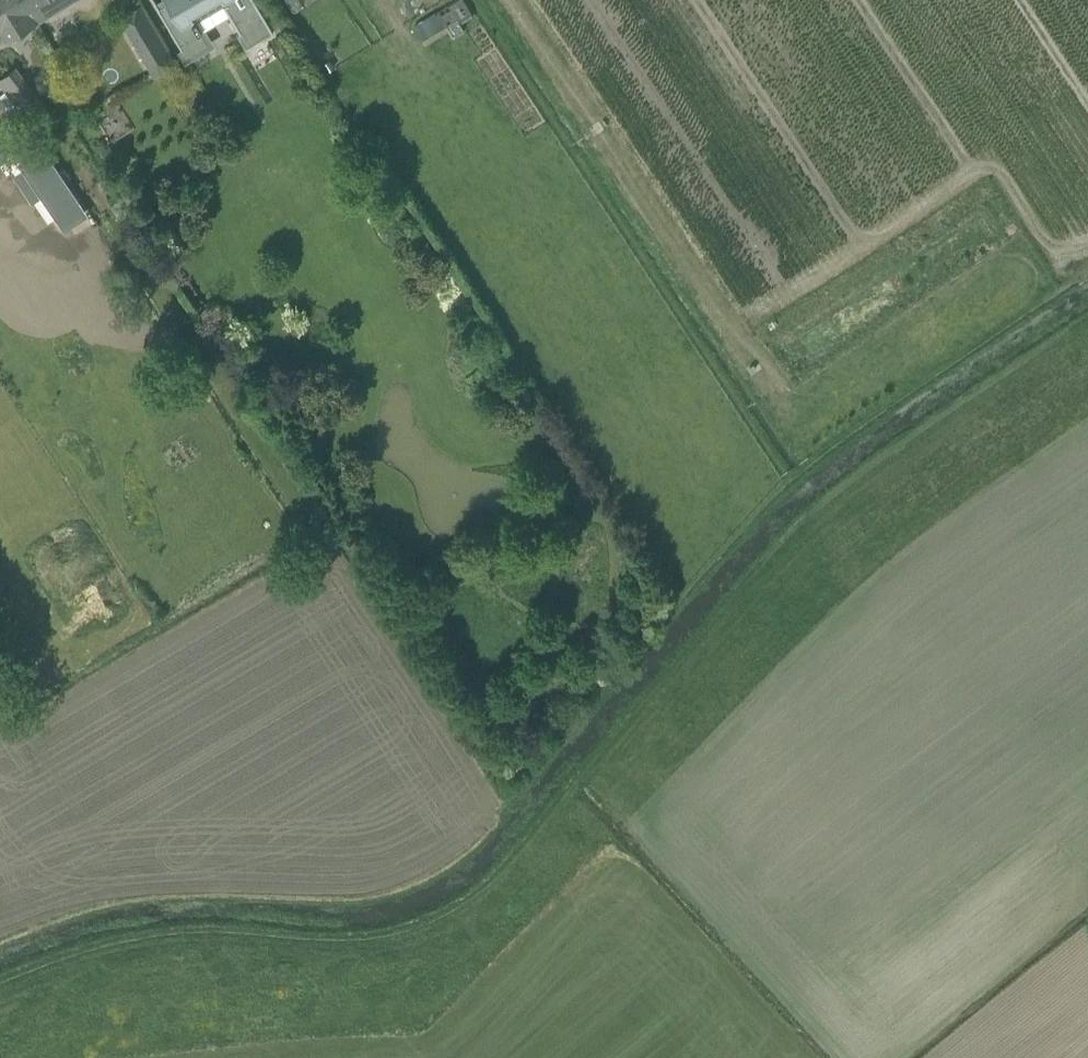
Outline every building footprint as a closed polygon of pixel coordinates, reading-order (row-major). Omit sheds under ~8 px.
[(24,0),(0,0),(0,31),(6,40),(37,21),(24,0)] [(37,22),(70,2),(68,0),(24,0),(37,22)] [(159,6),(157,7),(186,56),(209,43),(196,21),(194,22),(191,18),(222,0),(168,0),(159,6)] [(254,0),(224,0),(226,3),(224,5),(246,43),(270,29),(271,32),(273,31),(254,0)] [(423,1),(428,9),(442,0),(424,0),(423,1)] [(472,14),(462,0),(457,0),(438,14),(450,30),(472,14)] [(176,63),(141,5),(125,14),(144,47),(159,73),(176,63)] [(2,85),(30,122),(41,113),(14,77),(2,85)] [(58,166),(33,182),(67,235),(92,219),(58,166)] [(135,183),(121,191),(131,207),(144,198),(135,183)]
